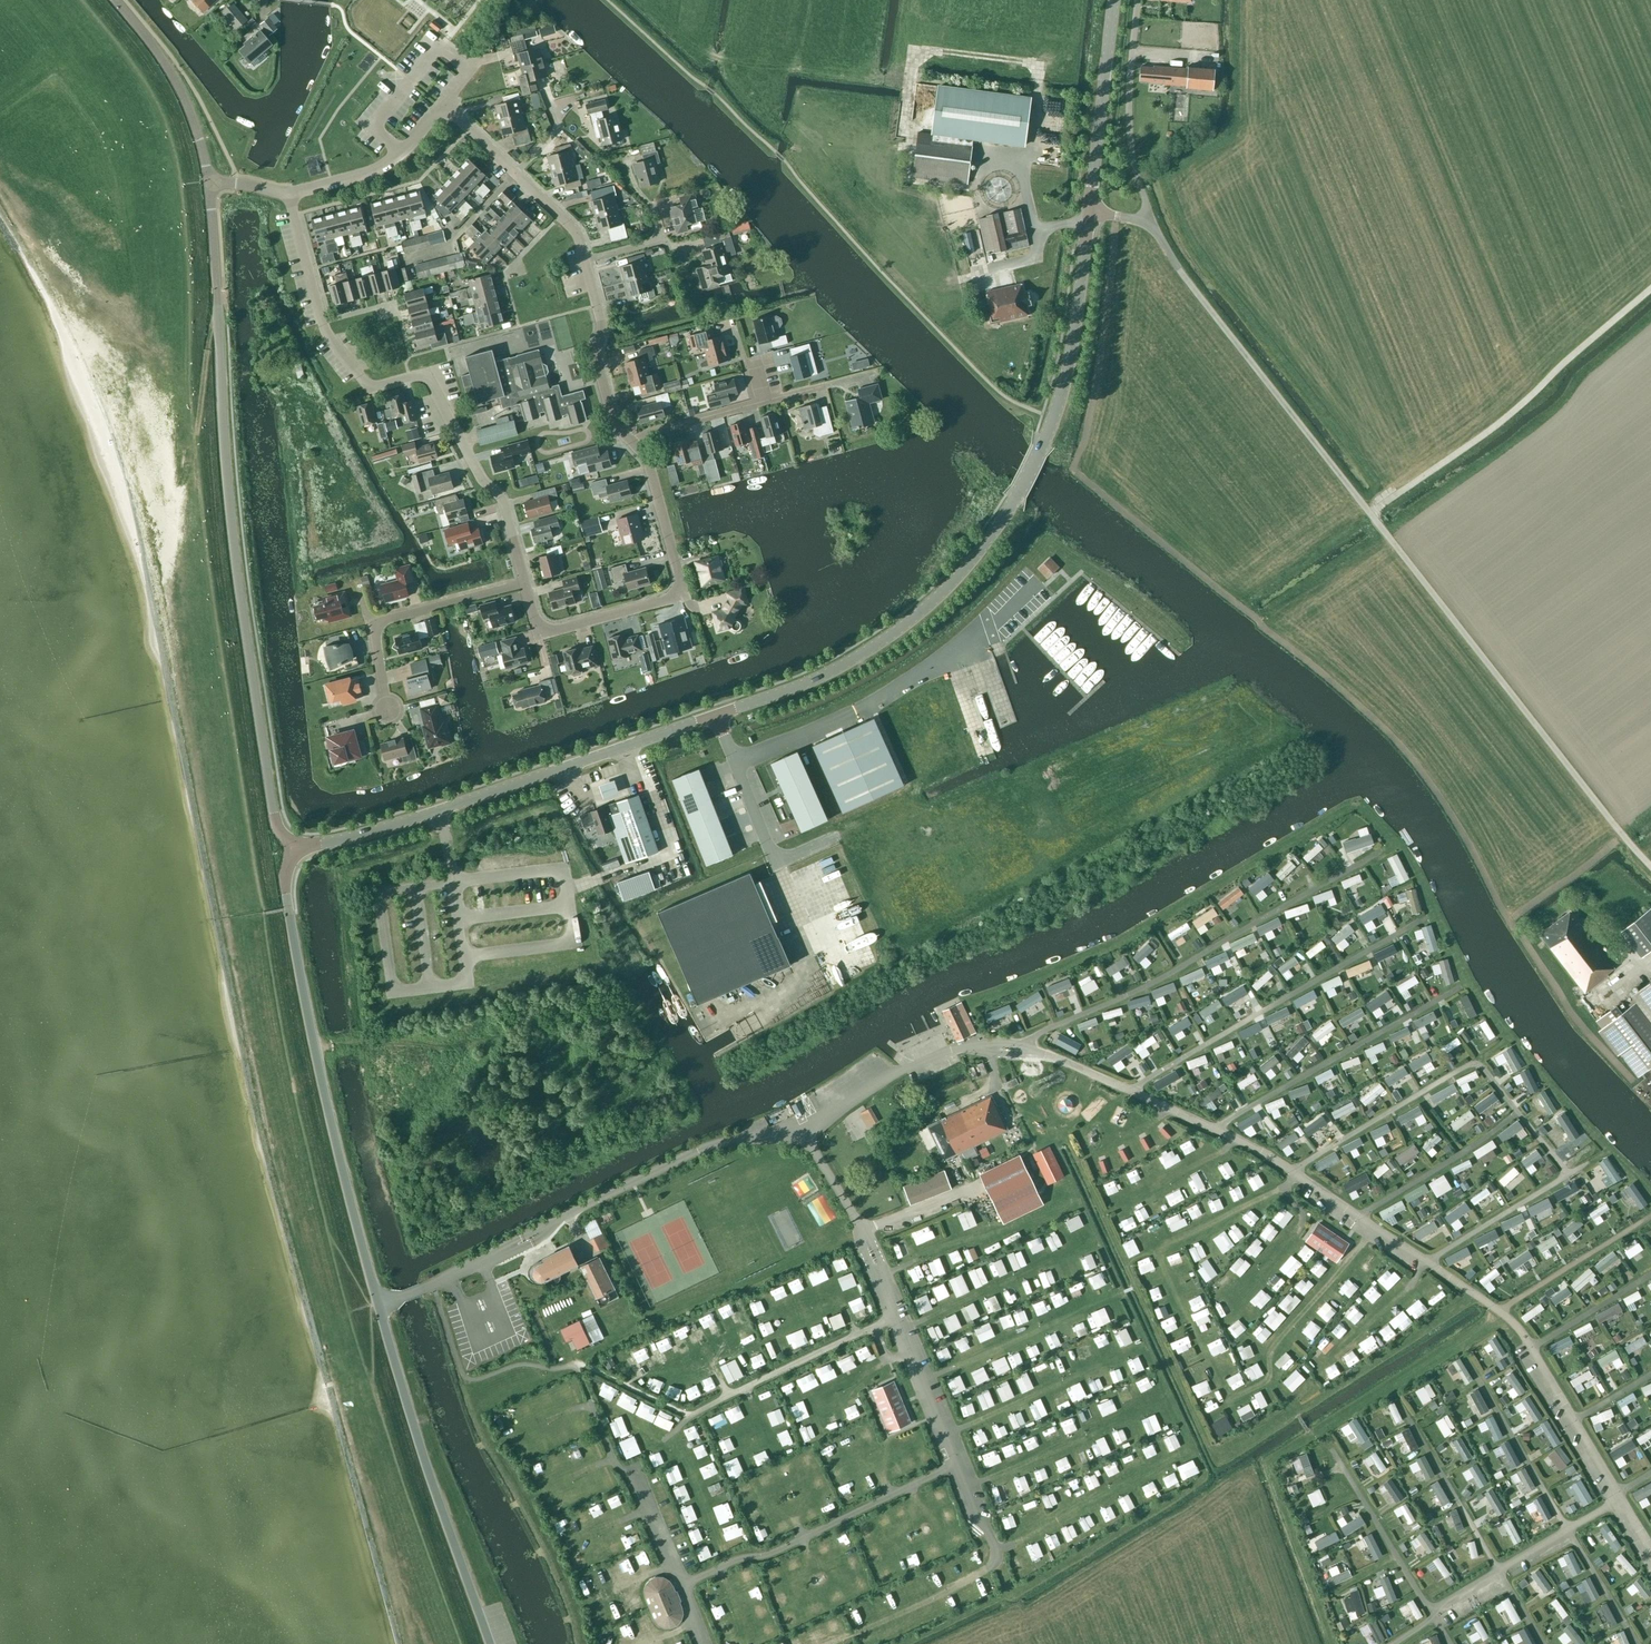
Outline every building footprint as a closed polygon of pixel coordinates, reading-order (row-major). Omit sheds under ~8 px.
[(202,12),(216,0),(191,0),(202,12)] [(235,29),(246,20),(231,2),(229,5),(228,4),(227,5),(227,6),(220,12),(235,29)] [(273,14),(268,18),(267,18),(259,24),(268,35),(276,28),(271,23),(277,19),(273,14)] [(255,22),(251,17),(245,22),(250,27),(255,22)] [(437,31),(441,26),(433,20),(429,25),(437,31)] [(543,28),(542,28),(538,29),(539,31),(541,37),(547,35),(545,29),(544,27),(543,28)] [(519,61),(521,67),(521,68),(544,62),(542,54),(540,54),(539,48),(527,51),(523,38),(535,34),(538,33),(537,30),(509,38),(515,62),(519,61)] [(248,62),(269,44),(258,31),(247,41),(248,42),(238,51),(248,62)] [(521,68),(521,67),(518,68),(519,69),(521,68),(523,75),(519,76),(524,95),(538,91),(535,79),(546,76),(545,70),(546,70),(544,62),(521,68)] [(1213,90),(1215,69),(1188,67),(1187,69),(1156,66),(1157,65),(1153,64),(1153,67),(1140,66),(1139,81),(1140,81),(1140,82),(1145,83),(1146,81),(1148,82),(1148,83),(1154,83),(1154,90),(1161,90),(1162,84),(1170,85),(1186,86),(1186,88),(1196,89),(1213,90)] [(442,69),(429,89),(438,95),(451,75),(442,69)] [(512,69),(500,74),(503,84),(515,79),(512,69)] [(967,184),(972,140),(1025,147),(1031,97),(938,85),(932,134),(918,132),(912,177),(967,184)] [(407,97),(414,101),(419,93),(412,89),(407,97)] [(497,112),(499,120),(524,114),(524,113),(521,114),(518,100),(520,99),(518,93),(502,97),(504,103),(494,106),(495,106),(497,111),(495,112),(496,112),(497,112)] [(540,103),(539,97),(537,93),(530,95),(534,109),(541,108),(540,103)] [(603,119),(601,111),(607,109),(605,99),(585,104),(588,114),(590,114),(595,131),(599,130),(603,145),(621,140),(615,116),(603,119)] [(1049,100),(1049,114),(1062,115),(1062,100),(1049,100)] [(360,130),(374,108),(366,102),(352,125),(360,130)] [(499,120),(497,120),(498,121),(499,120),(503,135),(512,132),(515,145),(531,141),(527,128),(525,129),(521,115),(524,114),(499,120)] [(386,123),(391,128),(396,122),(391,117),(386,123)] [(358,144),(365,135),(359,130),(352,139),(358,144)] [(550,171),(576,164),(573,165),(570,151),(572,150),(570,144),(554,148),(556,154),(546,157),(547,157),(549,162),(547,162),(548,163),(549,163),(551,171),(550,171)] [(654,165),(660,164),(657,151),(642,155),(644,161),(633,164),(635,174),(637,173),(641,186),(659,182),(654,165)] [(1045,165),(1058,166),(1058,157),(1045,157),(1045,165)] [(458,167),(460,169),(476,184),(484,175),(488,178),(474,164),(472,163),(467,158),(468,160),(460,168),(458,167)] [(576,164),(550,171),(550,172),(551,171),(555,186),(564,183),(566,190),(581,185),(579,179),(577,179),(574,165),(576,165),(576,164)] [(476,184),(460,169),(451,177),(450,176),(449,176),(451,178),(467,193),(468,193),(472,188),(476,191),(476,192),(482,198),(482,197),(483,198),(486,194),(479,187),(476,184)] [(471,196),(468,193),(467,193),(451,178),(443,186),(441,185),(469,212),(473,208),(472,208),(465,202),(466,202),(462,198),(467,193),(470,196),(471,196)] [(479,187),(486,194),(490,190),(489,190),(483,184),(479,187)] [(465,216),(469,212),(441,185),(442,187),(434,195),(432,194),(437,199),(439,200),(439,201),(453,214),(454,214),(450,211),(455,206),(459,209),(465,216),(465,215),(465,216)] [(506,212),(506,213),(522,228),(531,220),(532,221),(533,221),(511,200),(515,196),(506,188),(498,196),(511,208),(507,212),(503,209),(506,212)] [(595,216),(617,210),(620,209),(617,209),(613,196),(616,195),(614,188),(598,192),(600,199),(589,201),(590,202),(591,202),(592,207),(591,207),(591,208),(592,208),(595,215),(593,216),(594,216),(595,216)] [(413,216),(414,221),(413,216),(425,213),(426,217),(427,217),(421,198),(421,196),(419,189),(418,189),(419,191),(408,194),(407,195),(413,216)] [(401,219),(413,216),(407,195),(408,194),(407,192),(406,192),(407,195),(396,198),(395,198),(401,219),(401,220),(402,224),(403,224),(401,219)] [(687,225),(701,221),(701,220),(695,222),(692,210),(699,209),(698,208),(697,208),(694,195),(695,194),(679,198),(681,204),(670,207),(675,224),(676,224),(678,233),(688,230),(687,225)] [(394,221),(401,220),(401,219),(395,198),(396,198),(395,195),(394,196),(395,198),(383,201),(383,199),(392,236),(398,235),(397,235),(395,226),(394,221)] [(389,237),(392,236),(383,199),(382,199),(383,201),(371,204),(371,202),(370,202),(372,209),(373,211),(378,230),(379,230),(377,226),(384,224),(385,229),(386,229),(388,237),(388,238),(388,237),(389,237)] [(354,232),(365,229),(367,233),(362,214),(361,212),(359,205),(359,207),(348,210),(347,208),(347,211),(354,232)] [(487,212),(497,222),(514,237),(522,229),(524,230),(522,228),(506,213),(501,218),(497,215),(491,209),(491,208),(487,212)] [(1019,208),(1002,212),(986,215),(986,216),(978,218),(986,251),(994,250),(995,253),(1006,250),(1006,251),(1029,246),(1025,229),(1024,229),(1019,208)] [(621,224),(617,210),(595,216),(599,230),(608,228),(611,241),(627,237),(623,223),(621,224)] [(357,246),(355,237),(354,232),(347,211),(336,214),(335,211),(335,212),(335,214),(342,235),(341,235),(342,240),(343,240),(342,235),(354,232),(355,237),(350,238),(353,247),(352,247),(357,246)] [(514,237),(497,222),(487,212),(484,216),(490,222),(494,219),(497,222),(489,231),(505,246),(513,238),(515,239),(514,237)] [(324,217),(333,252),(338,251),(336,242),(335,242),(334,237),(341,235),(342,235),(335,214),(324,217),(323,215),(323,217),(324,217)] [(324,217),(323,217),(312,220),(311,218),(313,225),(313,227),(317,242),(318,246),(319,246),(318,242),(325,240),(326,244),(326,245),(328,253),(333,252),(324,217)] [(594,232),(589,220),(580,224),(585,236),(594,232)] [(750,229),(748,221),(731,226),(733,234),(750,229)] [(494,254),(494,253),(503,245),(506,248),(507,248),(505,246),(489,231),(484,225),(483,226),(486,229),(482,234),(478,231),(471,225),(472,225),(471,224),(468,228),(475,235),(478,238),(494,254)] [(475,235),(468,228),(464,232),(465,232),(471,238),(475,241),(470,247),(466,243),(466,244),(480,258),(480,257),(482,259),(487,264),(486,262),(494,254),(496,255),(494,253),(494,254),(478,238),(475,235)] [(725,255),(735,252),(728,229),(702,237),(706,251),(701,253),(701,254),(703,253),(707,265),(696,268),(702,289),(719,284),(716,275),(732,270),(731,269),(729,270),(725,255)] [(443,231),(434,233),(437,243),(446,241),(443,231)] [(437,243),(434,233),(428,235),(430,245),(437,243)] [(424,247),(430,245),(428,235),(421,236),(424,247)] [(424,247),(421,236),(415,238),(417,249),(424,247)] [(415,238),(408,240),(411,250),(417,249),(415,238)] [(411,250),(408,240),(402,241),(404,252),(411,250)] [(335,257),(333,252),(328,253),(326,254),(326,256),(328,263),(336,261),(335,257)] [(453,255),(456,267),(457,268),(463,266),(463,265),(467,264),(464,252),(453,254),(453,255)] [(647,275),(647,276),(649,275),(649,274),(647,275),(643,261),(646,261),(644,254),(628,258),(630,264),(619,267),(620,267),(621,267),(622,272),(621,273),(622,273),(624,281),(623,281),(623,282),(647,275)] [(447,257),(450,269),(456,267),(453,255),(447,257)] [(684,263),(682,256),(674,258),(676,265),(684,263)] [(450,270),(450,269),(447,257),(440,258),(444,271),(450,270)] [(386,290),(386,291),(387,290),(386,290),(399,287),(394,268),(398,267),(396,258),(386,261),(387,261),(389,270),(381,272),(386,290)] [(434,260),(437,273),(444,271),(440,258),(434,260)] [(437,273),(434,260),(428,262),(431,275),(437,273)] [(428,262),(421,264),(425,277),(431,275),(428,262)] [(425,277),(421,264),(415,265),(418,278),(425,277)] [(366,267),(373,294),(374,294),(386,290),(381,272),(374,274),(371,265),(372,265),(366,267)] [(363,277),(355,279),(360,298),(361,297),(373,294),(366,267),(360,268),(363,277)] [(412,279),(409,267),(401,269),(405,281),(412,279)] [(346,272),(340,274),(348,301),(360,297),(360,298),(355,279),(348,281),(345,272),(346,272)] [(457,291),(458,296),(467,293),(467,294),(493,286),(490,275),(492,274),(492,273),(485,275),(483,276),(468,280),(464,281),(464,282),(468,281),(470,287),(466,289),(466,288),(465,289),(466,289),(457,291)] [(348,301),(340,274),(334,275),(335,275),(337,284),(329,286),(334,304),(347,301),(348,301)] [(651,290),(647,276),(647,275),(623,282),(625,282),(628,296),(637,294),(639,300),(655,296),(653,289),(651,290)] [(413,288),(411,280),(402,282),(404,291),(413,288)] [(665,290),(663,283),(656,285),(658,293),(665,290)] [(1023,293),(1021,283),(985,291),(988,303),(985,304),(990,323),(1028,315),(1026,305),(1031,304),(1028,292),(1023,293)] [(467,293),(458,296),(459,301),(460,301),(459,300),(468,298),(473,297),(475,304),(470,305),(470,306),(475,305),(499,298),(499,297),(496,298),(493,287),(495,286),(495,285),(493,286),(467,294),(467,293)] [(408,307),(427,302),(424,294),(433,292),(432,286),(423,289),(405,294),(408,306),(408,307)] [(499,298),(475,305),(477,312),(472,313),(472,312),(472,313),(463,315),(464,320),(500,310),(497,299),(499,298)] [(429,309),(427,302),(408,307),(412,319),(411,319),(412,320),(439,312),(437,306),(437,307),(429,309)] [(502,309),(500,310),(464,320),(466,325),(475,322),(475,323),(475,322),(479,321),(481,328),(477,329),(477,330),(496,325),(496,324),(498,324),(505,322),(505,321),(503,322),(500,311),(502,310),(502,309)] [(440,318),(439,312),(412,320),(415,332),(415,333),(434,327),(432,320),(440,318)] [(770,316),(753,320),(760,343),(770,341),(772,347),(787,343),(785,335),(775,338),(770,316)] [(434,327),(415,333),(419,346),(430,343),(432,348),(447,344),(444,332),(444,333),(436,335),(434,327)] [(691,347),(695,347),(703,347),(705,353),(725,348),(721,336),(714,338),(711,329),(688,335),(691,347)] [(668,340),(666,335),(648,340),(649,345),(668,340)] [(678,344),(675,336),(668,338),(670,347),(678,344)] [(345,351),(352,348),(348,337),(341,340),(345,351)] [(804,353),(789,357),(795,379),(810,375),(805,358),(812,356),(809,344),(801,346),(804,353)] [(630,346),(627,347),(623,348),(625,354),(636,351),(634,345),(630,346)] [(628,375),(647,369),(646,363),(652,359),(651,356),(655,355),(652,346),(640,349),(642,358),(624,363),(628,375)] [(728,360),(725,348),(705,353),(707,359),(700,363),(701,367),(728,360)] [(495,361),(492,349),(465,357),(470,373),(461,376),(467,398),(476,396),(478,403),(499,397),(502,408),(520,404),(525,421),(541,417),(540,412),(544,411),(547,422),(563,417),(563,416),(568,414),(570,425),(587,420),(582,402),(581,402),(580,400),(585,398),(583,390),(562,396),(558,384),(552,386),(552,387),(549,388),(545,375),(547,371),(546,366),(542,364),(538,349),(516,355),(516,356),(510,357),(495,361)] [(649,375),(647,369),(628,375),(631,386),(645,383),(647,391),(660,388),(660,386),(656,373),(649,375)] [(680,383),(679,380),(679,379),(663,383),(665,392),(681,388),(680,383)] [(679,381),(681,388),(688,386),(686,379),(679,381)] [(717,397),(708,400),(710,408),(724,404),(722,398),(737,393),(733,379),(714,384),(717,397)] [(868,403),(881,399),(877,385),(856,390),(858,398),(845,401),(851,423),(857,426),(857,428),(859,428),(859,427),(864,430),(869,421),(872,417),(868,403)] [(656,403),(637,408),(641,422),(664,416),(662,408),(671,405),(667,392),(654,396),(656,403)] [(388,398),(391,408),(384,410),(387,418),(393,416),(393,417),(402,415),(404,423),(416,420),(413,406),(406,408),(402,393),(388,398)] [(362,425),(376,421),(371,402),(357,406),(362,425)] [(698,411),(696,404),(690,406),(692,413),(698,411)] [(817,408),(815,404),(798,408),(804,429),(812,427),(814,433),(818,436),(833,432),(826,406),(817,408)] [(469,416),(487,411),(486,406),(468,411),(469,416)] [(781,433),(775,413),(760,417),(765,437),(759,439),(761,446),(770,444),(775,442),(773,435),(781,433)] [(517,434),(513,420),(509,421),(507,415),(495,419),(497,425),(476,431),(480,444),(517,434)] [(746,429),(743,421),(730,425),(735,445),(748,442),(749,446),(753,445),(755,454),(762,451),(760,443),(755,426),(746,429)] [(381,439),(387,437),(383,422),(377,423),(381,439)] [(417,427),(411,429),(409,430),(405,431),(408,441),(420,438),(417,427)] [(722,449),(717,430),(702,434),(705,447),(699,449),(702,462),(708,460),(713,459),(711,452),(722,449)] [(508,445),(510,452),(491,457),(495,471),(514,465),(512,458),(526,454),(531,452),(527,439),(508,445)] [(689,444),(687,439),(672,443),(678,464),(693,460),(694,466),(697,465),(700,475),(705,473),(697,442),(689,444)] [(838,440),(829,441),(830,451),(839,450),(838,440)] [(416,448),(414,441),(402,445),(405,456),(416,453),(419,462),(438,457),(434,443),(416,448)] [(771,449),(771,447),(770,444),(762,446),(764,452),(772,450),(771,449)] [(611,466),(607,451),(598,454),(596,446),(571,453),(575,466),(578,465),(581,474),(611,466)] [(397,455),(396,449),(371,456),(372,462),(397,455)] [(719,479),(713,459),(708,460),(702,462),(708,482),(719,479)] [(432,466),(431,462),(407,469),(408,473),(432,466)] [(433,494),(453,488),(449,472),(434,476),(432,469),(411,475),(417,493),(431,489),(433,494)] [(676,471),(668,473),(671,485),(679,483),(676,471)] [(409,479),(403,476),(399,482),(405,485),(409,479)] [(529,481),(528,477),(518,479),(518,481),(520,486),(520,487),(530,484),(529,481)] [(607,486),(605,479),(590,483),(593,495),(607,491),(610,502),(620,500),(619,498),(631,495),(627,481),(607,486)] [(583,490),(582,484),(571,486),(573,492),(583,490)] [(554,486),(545,489),(547,495),(524,502),(528,518),(552,511),(548,498),(557,496),(554,486)] [(463,499),(457,500),(455,493),(434,500),(436,506),(436,508),(437,510),(438,512),(440,513),(442,513),(444,513),(446,512),(448,519),(467,514),(463,499)] [(644,538),(637,514),(616,519),(621,535),(624,544),(644,538)] [(550,528),(558,526),(555,515),(543,518),(544,525),(531,528),(535,542),(552,537),(550,528)] [(602,530),(598,517),(580,522),(583,535),(602,530)] [(461,550),(484,544),(479,527),(470,529),(468,523),(444,530),(449,546),(458,543),(461,550)] [(423,534),(421,535),(418,536),(420,543),(429,541),(426,533),(423,534)] [(562,552),(560,545),(545,549),(547,555),(539,557),(544,577),(559,573),(554,555),(562,552)] [(721,570),(717,555),(706,559),(706,560),(695,563),(699,577),(700,577),(702,584),(713,581),(713,582),(725,579),(722,569),(721,570)] [(1051,558),(1038,569),(1047,579),(1060,567),(1051,558)] [(590,568),(588,561),(581,563),(583,570),(590,568)] [(628,590),(650,584),(645,567),(627,572),(625,564),(608,569),(612,583),(625,579),(628,590)] [(398,580),(381,584),(386,602),(408,596),(404,581),(412,579),(413,582),(414,581),(409,565),(395,569),(398,580)] [(605,579),(602,570),(595,572),(598,581),(605,579)] [(369,584),(367,575),(360,577),(363,586),(369,584)] [(580,590),(576,577),(562,580),(564,588),(549,592),(553,609),(575,603),(572,592),(580,590)] [(337,589),(335,582),(324,585),(326,592),(337,589)] [(730,627),(731,629),(735,631),(739,630),(741,626),(740,622),(736,619),(734,620),(733,615),(735,615),(739,608),(738,606),(745,604),(741,589),(726,593),(727,595),(729,595),(731,605),(723,607),(721,610),(712,612),(717,631),(730,627)] [(349,615),(343,593),(322,599),(324,605),(318,607),(320,616),(328,620),(349,615)] [(494,601),(480,605),(484,619),(490,617),(493,627),(501,625),(515,621),(511,605),(496,609),(494,601)] [(467,613),(477,610),(476,604),(465,607),(467,613)] [(416,632),(395,638),(399,654),(413,650),(413,651),(421,648),(419,638),(429,636),(438,633),(434,618),(424,620),(425,621),(414,624),(416,632)] [(674,620),(658,624),(664,645),(674,642),(677,651),(692,647),(685,623),(676,625),(674,620)] [(656,644),(652,633),(645,634),(648,646),(656,644)] [(625,638),(623,634),(608,638),(610,647),(609,648),(612,660),(629,655),(629,653),(642,650),(638,635),(625,638)] [(519,649),(516,637),(501,641),(504,653),(502,653),(506,668),(527,663),(523,648),(519,649)] [(365,642),(355,643),(358,660),(367,659),(365,642)] [(484,645),(481,645),(477,646),(478,651),(480,657),(499,652),(496,642),(485,644),(484,645)] [(350,644),(348,643),(325,645),(326,651),(327,656),(327,658),(329,663),(331,668),(343,662),(346,669),(357,666),(357,657),(356,655),(356,654),(355,652),(354,650),(353,649),(352,647),(351,645),(350,644)] [(592,646),(579,649),(579,648),(563,652),(565,660),(564,660),(568,674),(571,673),(572,675),(574,676),(580,674),(582,672),(581,670),(585,669),(585,668),(597,665),(592,646)] [(649,658),(649,657),(648,653),(647,653),(639,655),(641,662),(649,660),(650,660),(649,658)] [(441,662),(439,654),(428,657),(431,665),(441,662)] [(559,663),(556,654),(550,656),(552,665),(559,663)] [(691,656),(694,668),(702,666),(698,654),(691,656)] [(406,679),(410,694),(431,688),(427,674),(429,674),(425,660),(410,664),(414,677),(406,679)] [(329,685),(334,704),(362,696),(357,678),(329,685)] [(555,694),(551,679),(539,682),(539,685),(518,691),(518,692),(512,694),(515,707),(521,705),(522,708),(545,702),(544,697),(555,694)] [(449,702),(447,693),(437,695),(440,705),(449,702)] [(558,701),(556,701),(554,702),(556,708),(562,707),(560,700),(558,701)] [(442,721),(437,704),(420,708),(424,725),(422,726),(428,748),(441,744),(441,745),(451,743),(449,733),(447,733),(444,720),(442,721)] [(904,785),(874,718),(812,745),(843,813),(904,785)] [(353,731),(328,737),(331,749),(325,751),(330,770),(349,765),(347,759),(360,756),(353,731)] [(403,762),(417,758),(415,751),(407,753),(403,738),(380,744),(385,760),(401,756),(403,762)] [(801,831),(828,820),(797,751),(771,763),(801,831)] [(705,786),(699,768),(672,779),(679,796),(705,786)] [(614,779),(597,785),(600,791),(602,798),(619,793),(616,786),(614,779)] [(705,786),(679,796),(686,813),(712,803),(705,786)] [(658,852),(638,795),(580,815),(584,828),(595,824),(598,834),(612,829),(619,826),(624,839),(629,837),(637,859),(658,852)] [(712,803),(686,813),(693,830),(719,820),(712,803)] [(719,820),(693,830),(699,847),(726,837),(719,820)] [(1342,828),(1335,833),(1349,852),(1356,847),(1342,828)] [(726,837),(699,847),(706,865),(733,854),(726,837)] [(1302,857),(1308,863),(1324,848),(1319,842),(1302,857)] [(1392,884),(1409,878),(1399,853),(1383,859),(1392,884)] [(1275,873),(1282,881),(1297,867),(1290,859),(1275,873)] [(778,936),(750,872),(657,912),(697,1005),(790,964),(778,936)] [(1344,893),(1364,885),(1360,873),(1340,880),(1344,893)] [(1259,902),(1275,891),(1266,877),(1249,887),(1259,902)] [(1217,902),(1225,911),(1245,893),(1238,885),(1217,902)] [(1408,888),(1412,914),(1419,913),(1416,887),(1408,888)] [(1313,894),(1316,907),(1335,901),(1332,889),(1313,894)] [(1389,896),(1383,901),(1388,908),(1394,904),(1389,896)] [(1307,902),(1284,909),(1287,919),(1310,913),(1307,902)] [(1213,907),(1197,919),(1202,926),(1218,914),(1213,907)] [(1364,925),(1381,916),(1377,908),(1360,917),(1364,925)] [(1650,949),(1650,908),(1620,931),(1640,957),(1650,949)] [(1607,974),(1615,967),(1584,926),(1583,927),(1570,911),(1540,934),(1578,984),(1572,989),(1579,998),(1608,975),(1607,974)] [(1187,921),(1167,933),(1172,941),(1192,929),(1187,921)] [(1429,922),(1420,927),(1430,950),(1440,946),(1429,922)] [(1333,935),(1342,949),(1348,945),(1343,938),(1352,932),(1347,925),(1333,935)] [(1372,940),(1378,936),(1373,930),(1367,934),(1372,940)] [(1233,948),(1255,940),(1252,933),(1230,942),(1233,948)] [(1198,936),(1192,940),(1197,949),(1204,945),(1198,936)] [(1321,939),(1305,952),(1312,960),(1327,947),(1321,939)] [(1142,964),(1156,949),(1149,942),(1135,957),(1142,964)] [(1205,959),(1209,970),(1231,960),(1224,945),(1209,952),(1211,957),(1205,959)] [(1376,953),(1379,961),(1398,954),(1395,946),(1376,953)] [(1295,955),(1277,967),(1286,980),(1293,975),(1290,970),(1300,963),(1295,955)] [(1123,956),(1107,966),(1113,975),(1129,965),(1123,956)] [(1345,969),(1349,979),(1373,968),(1369,958),(1345,969)] [(1449,960),(1441,961),(1444,981),(1452,979),(1449,960)] [(1199,985),(1205,982),(1199,968),(1184,974),(1193,996),(1202,992),(1199,985)] [(1269,969),(1251,984),(1257,991),(1275,976),(1269,969)] [(1321,982),(1325,992),(1344,984),(1340,973),(1321,982)] [(1085,995),(1098,988),(1091,974),(1078,980),(1085,995)] [(1415,974),(1396,985),(1401,994),(1420,983),(1415,974)] [(1635,1003),(1621,1013),(1616,1006),(1608,1012),(1596,1021),(1639,1076),(1650,1066),(1650,980),(1630,996),(1635,1003)] [(1151,989),(1155,1000),(1177,991),(1173,981),(1151,989)] [(1048,999),(1068,990),(1064,982),(1044,990),(1048,999)] [(1229,1008),(1249,992),(1243,985),(1223,1001),(1229,1008)] [(1016,1003),(1021,1012),(1044,1000),(1039,990),(1016,1003)] [(1369,1003),(1375,1010),(1392,997),(1386,990),(1369,1003)] [(1462,1018),(1476,1012),(1468,993),(1454,999),(1462,1018)] [(1132,1008),(1151,1003),(1148,994),(1130,999),(1132,1008)] [(1308,994),(1295,998),(1300,1011),(1312,1006),(1308,994)] [(1204,1019),(1225,1009),(1220,998),(1199,1009),(1204,1019)] [(1181,1012),(1187,1009),(1183,999),(1177,1002),(1181,1012)] [(957,1041),(975,1032),(960,1002),(942,1010),(957,1041)] [(985,1013),(989,1023),(1013,1013),(1009,1003),(985,1013)] [(1104,1019),(1124,1016),(1122,1007),(1102,1011),(1104,1019)] [(1267,1014),(1273,1028),(1290,1021),(1285,1007),(1267,1014)] [(1417,1027),(1438,1018),(1434,1011),(1414,1020),(1417,1027)] [(1338,1020),(1341,1025),(1352,1018),(1349,1012),(1338,1020)] [(1080,1032),(1099,1025),(1096,1016),(1077,1023),(1080,1032)] [(1489,1040),(1496,1036),(1486,1018),(1479,1022),(1489,1040)] [(1317,1044),(1337,1028),(1330,1020),(1310,1035),(1317,1044)] [(1300,1033),(1306,1030),(1301,1021),(1295,1024),(1300,1033)] [(1242,1037),(1262,1029),(1259,1022),(1239,1029),(1242,1037)] [(1183,1023),(1171,1031),(1179,1044),(1191,1036),(1183,1023)] [(1412,1034),(1407,1024),(1389,1033),(1394,1043),(1412,1034)] [(1427,1045),(1433,1040),(1426,1029),(1419,1034),(1427,1045)] [(1076,1053),(1081,1043),(1060,1032),(1055,1042),(1076,1053)] [(1293,1060),(1311,1040),(1303,1033),(1285,1052),(1293,1060)] [(1139,1056),(1158,1044),(1153,1034),(1133,1046),(1139,1056)] [(1457,1036),(1440,1047),(1445,1054),(1462,1043),(1457,1036)] [(1232,1039),(1213,1047),(1216,1054),(1235,1046),(1232,1039)] [(1368,1058),(1387,1050),(1383,1040),(1364,1048),(1368,1058)] [(1397,1049),(1403,1058),(1410,1053),(1405,1044),(1397,1049)] [(1503,1063),(1507,1061),(1513,1072),(1522,1067),(1510,1045),(1497,1053),(1503,1063)] [(1428,1055),(1435,1059),(1438,1054),(1431,1050),(1428,1055)] [(1316,1051),(1310,1057),(1317,1063),(1322,1057),(1316,1051)] [(1412,1062),(1416,1070),(1432,1062),(1427,1053),(1412,1062)] [(1190,1069),(1208,1065),(1206,1054),(1188,1058),(1190,1069)] [(1264,1073),(1280,1061),(1275,1054),(1259,1065),(1264,1073)] [(1344,1071),(1361,1065),(1358,1056),(1341,1062),(1344,1071)] [(1233,1061),(1227,1065),(1231,1071),(1237,1068),(1233,1061)] [(1447,1062),(1448,1070),(1455,1069),(1454,1061),(1447,1062)] [(982,1062),(976,1065),(981,1076),(987,1073),(982,1062)] [(1389,1087),(1409,1072),(1404,1065),(1384,1080),(1389,1087)] [(1321,1073),(1324,1082),(1331,1080),(1341,1077),(1337,1068),(1321,1073)] [(1177,1069),(1153,1081),(1157,1090),(1181,1079),(1177,1069)] [(1466,1083),(1479,1077),(1475,1069),(1455,1078),(1460,1087),(1462,1085),(1465,1090),(1468,1089),(1466,1083)] [(1525,1080),(1531,1091),(1538,1088),(1528,1069),(1515,1075),(1519,1083),(1525,1080)] [(1242,1090),(1258,1079),(1253,1072),(1237,1082),(1242,1090)] [(1018,1083),(1015,1077),(1005,1082),(1007,1088),(1018,1083)] [(1366,1106),(1386,1089),(1379,1081),(1359,1098),(1366,1106)] [(1292,1098),(1311,1094),(1309,1083),(1289,1088),(1292,1098)] [(1437,1104),(1455,1093),(1450,1084),(1432,1095),(1437,1104)] [(1219,1088),(1200,1095),(1203,1103),(1222,1095),(1219,1088)] [(1538,1091),(1546,1112),(1555,1109),(1547,1088),(1538,1091)] [(1473,1103),(1482,1115),(1500,1102),(1491,1090),(1473,1103)] [(1466,1096),(1471,1101),(1477,1096),(1472,1091),(1466,1096)] [(973,1146),(1009,1130),(996,1104),(994,1105),(988,1095),(927,1126),(945,1160),(962,1152),(966,1160),(977,1154),(973,1146)] [(1267,1112),(1286,1106),(1284,1097),(1264,1102),(1267,1112)] [(1331,1111),(1336,1119),(1356,1108),(1351,1100),(1331,1111)] [(1313,1111),(1321,1106),(1318,1101),(1310,1106),(1313,1111)] [(1400,1125),(1418,1116),(1413,1106),(1395,1115),(1400,1125)] [(870,1108),(860,1114),(867,1126),(877,1120),(870,1108)] [(1469,1108),(1450,1122),(1456,1130),(1475,1117),(1469,1108)] [(1563,1110),(1556,1114),(1568,1131),(1575,1127),(1563,1110)] [(1493,1114),(1483,1117),(1485,1125),(1495,1122),(1493,1114)] [(1312,1138),(1330,1123),(1323,1115),(1305,1130),(1312,1138)] [(1296,1116),(1287,1119),(1290,1125),(1298,1122),(1296,1116)] [(1387,1121),(1369,1128),(1373,1139),(1392,1132),(1387,1121)] [(1543,1122),(1539,1126),(1545,1132),(1549,1128),(1543,1122)] [(1158,1131),(1166,1139),(1171,1134),(1164,1126),(1158,1131)] [(1288,1146),(1299,1136),(1294,1130),(1283,1140),(1288,1146)] [(1436,1132),(1421,1146),(1432,1157),(1438,1151),(1434,1146),(1443,1138),(1436,1132)] [(1560,1153),(1580,1143),(1575,1132),(1555,1142),(1560,1153)] [(1146,1135),(1139,1139),(1145,1150),(1152,1146),(1146,1135)] [(1346,1153),(1364,1144),(1359,1135),(1342,1144),(1346,1153)] [(1473,1147),(1481,1163),(1498,1154),(1493,1145),(1496,1144),(1492,1137),(1473,1147)] [(1190,1140),(1180,1145),(1186,1157),(1196,1152),(1190,1140)] [(1449,1141),(1441,1146),(1445,1152),(1453,1147),(1449,1141)] [(1063,1176),(1048,1146),(1032,1154),(1047,1184),(1063,1176)] [(1520,1159),(1526,1168),(1543,1156),(1536,1147),(1520,1159)] [(1166,1169),(1181,1161),(1174,1148),(1159,1156),(1166,1169)] [(1398,1155),(1405,1168),(1415,1162),(1409,1149),(1398,1155)] [(1509,1151),(1503,1155),(1507,1162),(1513,1159),(1509,1151)] [(1450,1162),(1456,1174),(1473,1164),(1467,1153),(1450,1162)] [(1608,1154),(1598,1160),(1611,1183),(1621,1178),(1608,1154)] [(991,1199),(1031,1179),(1020,1155),(979,1175),(991,1199)] [(1325,1157),(1315,1165),(1320,1170),(1330,1162),(1325,1157)] [(975,1158),(972,1160),(970,1161),(972,1166),(979,1163),(976,1158),(975,1158)] [(1107,1158),(1099,1161),(1102,1170),(1110,1168),(1107,1158)] [(1218,1167),(1225,1178),(1235,1172),(1228,1161),(1218,1167)] [(1379,1178),(1390,1168),(1385,1161),(1373,1171),(1379,1178)] [(1498,1178),(1505,1186),(1520,1172),(1513,1165),(1498,1178)] [(952,1188),(944,1170),(903,1186),(911,1204),(952,1188)] [(1349,1192),(1372,1181),(1366,1170),(1343,1181),(1349,1192)] [(1428,1181),(1437,1197),(1453,1187),(1443,1172),(1428,1181)] [(1259,1174),(1247,1179),(1253,1191),(1265,1186),(1259,1174)] [(808,1177),(794,1185),(802,1199),(816,1191),(808,1177)] [(1200,1187),(1209,1182),(1206,1177),(1197,1182),(1200,1187)] [(1043,1202),(1031,1179),(991,1199),(1003,1222),(1043,1202)] [(1554,1189),(1559,1200),(1579,1191),(1577,1185),(1571,1188),(1568,1182),(1554,1189)] [(1372,1186),(1376,1193),(1382,1190),(1377,1183),(1372,1186)] [(1403,1193),(1408,1201),(1425,1191),(1420,1183),(1403,1193)] [(1486,1185),(1469,1198),(1475,1206),(1492,1192),(1486,1185)] [(1233,1202),(1242,1196),(1236,1186),(1226,1192),(1233,1202)] [(1121,1201),(1121,1191),(1104,1190),(1104,1200),(1121,1201)] [(1606,1195),(1611,1204),(1618,1200),(1613,1192),(1606,1195)] [(1531,1202),(1534,1211),(1550,1204),(1546,1196),(1531,1202)] [(1219,1211),(1224,1208),(1218,1198),(1213,1201),(1219,1211)] [(1385,1220),(1393,1216),(1392,1214),(1406,1208),(1402,1198),(1379,1208),(1385,1220)] [(1604,1198),(1587,1206),(1592,1218),(1609,1210),(1604,1198)] [(807,1204),(817,1229),(830,1224),(820,1199),(807,1204)] [(1461,1202),(1443,1216),(1449,1223),(1467,1209),(1461,1202)] [(1187,1207),(1191,1219),(1202,1216),(1199,1204),(1187,1207)] [(1141,1223),(1150,1217),(1144,1206),(1134,1212),(1141,1223)] [(1422,1218),(1431,1213),(1427,1207),(1419,1212),(1422,1218)] [(971,1209),(957,1214),(964,1231),(978,1225),(971,1209)] [(1251,1209),(1242,1219),(1252,1227),(1260,1218),(1251,1209)] [(610,1211),(598,1216),(602,1226),(614,1221),(610,1211)] [(1507,1230),(1525,1220),(1520,1211),(1502,1220),(1507,1230)] [(1173,1231),(1185,1225),(1179,1213),(1167,1219),(1173,1231)] [(1065,1221),(1070,1232),(1084,1226),(1079,1214),(1065,1221)] [(1405,1219),(1408,1227),(1418,1223),(1415,1216),(1405,1219)] [(1573,1242),(1582,1235),(1577,1230),(1585,1223),(1578,1216),(1562,1229),(1573,1242)] [(1419,1240),(1440,1230),(1435,1219),(1414,1228),(1419,1240)] [(1336,1262),(1348,1243),(1318,1223),(1306,1241),(1336,1262)] [(912,1232),(917,1245),(935,1238),(930,1225),(912,1232)] [(1259,1237),(1264,1241),(1273,1231),(1267,1227),(1259,1237)] [(1478,1246),(1500,1235),(1496,1227),(1474,1238),(1478,1246)] [(1555,1237),(1562,1235),(1560,1227),(1553,1229),(1555,1237)] [(1225,1231),(1214,1238),(1223,1252),(1234,1245),(1225,1231)] [(1045,1236),(1052,1252),(1063,1247),(1057,1232),(1045,1236)] [(602,1233),(590,1239),(595,1251),(607,1246),(602,1233)] [(629,1241),(651,1295),(651,1244),(647,1233),(629,1241)] [(1031,1249),(1042,1244),(1039,1237),(1028,1242),(1031,1249)] [(1636,1237),(1622,1247),(1630,1258),(1643,1249),(1636,1237)] [(1538,1244),(1542,1250),(1553,1244),(1549,1238),(1538,1244)] [(1135,1239),(1123,1243),(1128,1258),(1140,1254),(1135,1239)] [(891,1245),(898,1261),(908,1256),(902,1240),(891,1245)] [(1189,1250),(1195,1262),(1207,1256),(1201,1244),(1189,1250)] [(1449,1264),(1472,1254),(1468,1245),(1445,1256),(1449,1264)] [(578,1264),(569,1246),(543,1258),(545,1262),(538,1265),(535,1267),(533,1271),(533,1274),(535,1278),(538,1280),(541,1281),(545,1280),(578,1264)] [(958,1249),(948,1253),(953,1264),(963,1260),(958,1249)] [(1528,1249),(1510,1261),(1515,1269),(1533,1257),(1528,1249)] [(963,1253),(968,1262),(973,1260),(968,1250),(963,1253)] [(1008,1256),(1014,1270),(1027,1265),(1021,1251),(1008,1256)] [(1086,1271),(1097,1267),(1092,1254),(1081,1259),(1086,1271)] [(1292,1254),(1280,1268),(1289,1276),(1302,1263),(1292,1254)] [(1594,1264),(1600,1272),(1615,1262),(1609,1254),(1594,1264)] [(1173,1268),(1184,1262),(1181,1255),(1170,1261),(1173,1268)] [(1240,1255),(1229,1268),(1240,1277),(1251,1264),(1240,1255)] [(614,1288),(599,1257),(581,1266),(596,1297),(614,1288)] [(837,1259),(843,1272),(848,1270),(842,1257),(837,1259)] [(934,1277),(946,1272),(940,1258),(928,1263),(934,1277)] [(1002,1258),(991,1262),(996,1278),(1007,1275),(1002,1258)] [(1138,1275),(1153,1271),(1150,1259),(1134,1263),(1138,1275)] [(1209,1260),(1197,1266),(1205,1281),(1217,1275),(1209,1260)] [(1624,1263),(1618,1267),(1628,1279),(1633,1275),(1624,1263)] [(807,1272),(814,1285),(826,1279),(820,1266),(807,1272)] [(981,1266),(968,1272),(976,1288),(989,1283),(981,1266)] [(1464,1273),(1469,1278),(1476,1271),(1471,1266),(1464,1273)] [(1569,1281),(1576,1291),(1597,1275),(1590,1266),(1569,1281)] [(1484,1286),(1500,1273),(1495,1267),(1479,1279),(1484,1286)] [(1504,1267),(1500,1271),(1507,1279),(1511,1275),(1504,1267)] [(1044,1287),(1055,1283),(1051,1270),(1039,1273),(1044,1287)] [(1104,1270),(1090,1275),(1094,1287),(1108,1282),(1104,1270)] [(1277,1270),(1268,1280),(1277,1289),(1286,1280),(1277,1270)] [(1387,1270),(1376,1280),(1388,1293),(1399,1283),(1387,1270)] [(838,1278),(843,1290),(857,1285),(852,1272),(838,1278)] [(1214,1282),(1226,1292),(1234,1282),(1223,1272),(1214,1282)] [(904,1277),(908,1289),(919,1285),(914,1273),(904,1277)] [(1352,1293),(1363,1282),(1354,1274),(1344,1286),(1352,1293)] [(788,1281),(794,1293),(805,1288),(799,1276),(788,1281)] [(1313,1287),(1304,1276),(1294,1285),(1303,1295),(1313,1287)] [(1147,1285),(1150,1291),(1160,1287),(1157,1280),(1147,1285)] [(780,1282),(771,1287),(774,1294),(784,1289),(780,1282)] [(944,1282),(932,1287),(938,1301),(950,1296),(944,1282)] [(1069,1287),(1074,1298),(1084,1293),(1078,1282),(1069,1287)] [(1372,1284),(1361,1295),(1372,1305),(1382,1295),(1372,1284)] [(1549,1294),(1556,1304),(1566,1296),(1559,1286),(1549,1294)] [(1261,1288),(1249,1301),(1259,1310),(1271,1297),(1261,1288)] [(1429,1298),(1432,1302),(1444,1292),(1440,1288),(1429,1298)] [(1628,1305),(1642,1300),(1639,1289),(1624,1295),(1628,1305)] [(1288,1290),(1278,1305),(1290,1314),(1301,1299),(1288,1290)] [(1213,1295),(1222,1302),(1225,1298),(1217,1291),(1213,1295)] [(1055,1302),(1064,1299),(1061,1292),(1052,1296),(1055,1302)] [(918,1313),(932,1310),(928,1294),(915,1297),(918,1313)] [(1198,1327),(1212,1320),(1200,1294),(1188,1300),(1194,1312),(1192,1313),(1198,1327)] [(996,1295),(983,1300),(988,1312),(1001,1307),(996,1295)] [(739,1297),(731,1301),(740,1324),(749,1320),(739,1297)] [(764,1312),(759,1297),(748,1300),(753,1316),(764,1312)] [(1032,1302),(1037,1313),(1048,1309),(1043,1297),(1032,1302)] [(1326,1300),(1316,1310),(1326,1320),(1336,1310),(1326,1300)] [(1601,1320),(1624,1311),(1620,1301),(1597,1310),(1601,1320)] [(974,1302),(961,1308),(968,1321),(980,1315),(974,1302)] [(1523,1311),(1532,1323),(1544,1314),(1534,1302),(1523,1311)] [(866,1303),(853,1308),(858,1320),(870,1315),(866,1303)] [(1344,1317),(1350,1321),(1360,1307),(1354,1303),(1344,1317)] [(1154,1309),(1159,1319),(1169,1314),(1165,1304),(1154,1309)] [(1275,1307),(1263,1320),(1274,1330),(1286,1317),(1275,1307)] [(1023,1308),(1012,1313),(1017,1324),(1029,1319),(1023,1308)] [(719,1334),(727,1331),(718,1310),(710,1314),(719,1334)] [(516,1319),(514,1312),(507,1314),(509,1322),(516,1319)] [(829,1316),(833,1328),(845,1325),(842,1312),(829,1316)] [(955,1312),(944,1317),(951,1332),(962,1326),(955,1312)] [(592,1314),(559,1327),(565,1340),(572,1337),(576,1347),(601,1337),(592,1314)] [(998,1319),(1005,1332),(1015,1328),(1009,1314),(998,1319)] [(1175,1314),(1162,1319),(1166,1332),(1179,1327),(1175,1314)] [(1087,1322),(1091,1329),(1100,1324),(1097,1316),(1087,1322)] [(1408,1317),(1396,1324),(1399,1329),(1411,1322),(1408,1317)] [(1239,1318),(1227,1326),(1234,1336),(1246,1329),(1239,1318)] [(1312,1339),(1321,1327),(1310,1319),(1301,1331),(1312,1339)] [(701,1343),(708,1339),(697,1320),(690,1324),(701,1343)] [(1589,1320),(1573,1329),(1582,1345),(1598,1336),(1589,1320)] [(764,1336),(774,1333),(771,1321),(760,1324),(764,1336)] [(974,1328),(980,1342),(996,1335),(989,1321),(974,1328)] [(1073,1325),(1076,1336),(1087,1333),(1085,1322),(1073,1325)] [(813,1340),(827,1334),(822,1323),(808,1329),(813,1340)] [(933,1339),(943,1334),(939,1325),(929,1329),(933,1339)] [(744,1345),(754,1340),(749,1328),(738,1332),(744,1345)] [(671,1332),(681,1353),(688,1349),(679,1329),(671,1332)] [(1120,1347),(1131,1342),(1126,1330),(1115,1334),(1120,1347)] [(1050,1346),(1060,1342),(1055,1332),(1045,1337),(1050,1346)] [(1616,1343),(1622,1339),(1618,1332),(1612,1336),(1616,1343)] [(1548,1343),(1553,1354),(1575,1344),(1569,1333),(1548,1343)] [(1629,1354),(1648,1343),(1642,1334),(1624,1345),(1629,1354)] [(960,1351),(971,1347),(965,1335),(955,1340),(960,1351)] [(790,1340),(792,1347),(806,1344),(804,1336),(790,1340)] [(1172,1341),(1177,1355),(1192,1350),(1187,1336),(1172,1341)] [(1372,1336),(1360,1343),(1367,1353),(1379,1346),(1372,1336)] [(1496,1336),(1483,1344),(1488,1352),(1493,1348),(1499,1358),(1507,1353),(1496,1336)] [(765,1341),(771,1353),(780,1349),(775,1337),(765,1341)] [(650,1341),(659,1364),(667,1361),(659,1338),(650,1341)] [(1322,1352),(1328,1343),(1322,1339),(1316,1348),(1322,1352)] [(1250,1343),(1238,1347),(1243,1360),(1255,1355),(1250,1343)] [(866,1345),(855,1350),(861,1363),(872,1358),(866,1345)] [(1031,1358),(1037,1355),(1031,1345),(1026,1347),(1031,1358)] [(1595,1346),(1587,1350),(1591,1357),(1599,1353),(1595,1346)] [(948,1347),(937,1350),(940,1362),(952,1359),(948,1347)] [(1080,1363),(1091,1359),(1086,1347),(1076,1351),(1080,1363)] [(638,1348),(629,1354),(641,1372),(649,1367),(638,1348)] [(1212,1352),(1217,1366),(1229,1362),(1224,1348),(1212,1352)] [(1351,1366),(1361,1358),(1353,1348),(1343,1356),(1351,1366)] [(1053,1353),(1057,1367),(1068,1364),(1064,1350),(1053,1353)] [(1284,1371),(1295,1360),(1285,1350),(1274,1362),(1284,1371)] [(1013,1367),(1023,1362),(1018,1351),(1008,1355),(1013,1367)] [(1599,1368),(1620,1360),(1617,1351),(1596,1360),(1599,1368)] [(751,1355),(753,1365),(765,1363),(763,1352),(751,1355)] [(843,1373),(857,1366),(851,1354),(837,1360),(843,1373)] [(992,1361),(997,1373),(1010,1367),(1005,1354),(992,1361)] [(1132,1372),(1143,1368),(1139,1356),(1127,1360),(1132,1372)] [(1460,1359),(1454,1363),(1465,1379),(1471,1376),(1460,1359)] [(1259,1362),(1246,1366),(1251,1379),(1263,1376),(1259,1362)] [(733,1363),(723,1368),(729,1381),(739,1376),(733,1363)] [(818,1368),(822,1381),(834,1377),(829,1364),(818,1368)] [(983,1364),(971,1371),(977,1383),(989,1377),(983,1364)] [(1326,1368),(1330,1378),(1340,1374),(1336,1365),(1326,1368)] [(1190,1378),(1199,1373),(1195,1366),(1186,1371),(1190,1378)] [(1292,1390),(1306,1377),(1296,1367),(1282,1380),(1292,1390)] [(1505,1374),(1513,1388),(1509,1391),(1512,1397),(1525,1390),(1512,1369),(1505,1374)] [(1590,1369),(1570,1377),(1574,1388),(1584,1384),(1583,1380),(1593,1377),(1590,1369)] [(1233,1390),(1245,1383),(1239,1371),(1226,1377),(1233,1390)] [(803,1390),(816,1385),(812,1372),(798,1377),(803,1390)] [(1027,1372),(1016,1378),(1023,1393),(1035,1388),(1027,1372)] [(952,1392),(965,1387),(961,1373),(948,1377),(952,1392)] [(1141,1393),(1154,1387),(1148,1374),(1135,1380),(1141,1393)] [(701,1381),(706,1391),(718,1385),(713,1375),(701,1381)] [(647,1389),(660,1392),(662,1381),(649,1378),(647,1389)] [(1192,1384),(1197,1397),(1212,1391),(1207,1378),(1192,1384)] [(794,1379),(781,1383),(785,1396),(798,1392),(794,1379)] [(1646,1395),(1650,1393),(1650,1379),(1641,1383),(1646,1395)] [(911,1422),(894,1381),(872,1390),(889,1431),(911,1422)] [(1004,1401),(1015,1394),(1008,1381),(996,1387),(1004,1401)] [(1427,1381),(1415,1391),(1425,1403),(1437,1394),(1427,1381)] [(611,1401),(617,1389),(604,1382),(598,1394),(611,1401)] [(677,1400),(682,1389),(669,1384),(665,1395),(677,1400)] [(696,1384),(685,1390),(690,1399),(701,1394),(696,1384)] [(1482,1413),(1489,1410),(1479,1385),(1472,1388),(1482,1413)] [(1117,1393),(1121,1400),(1133,1393),(1130,1386),(1117,1393)] [(761,1399),(772,1395),(770,1387),(758,1391),(761,1399)] [(1079,1387),(1070,1390),(1073,1401),(1082,1397),(1079,1387)] [(989,1388),(977,1392),(982,1407),(994,1403),(989,1388)] [(1450,1389),(1444,1396),(1450,1401),(1456,1394),(1450,1389)] [(1261,1391),(1250,1397),(1257,1409),(1268,1403),(1261,1391)] [(1058,1408),(1070,1403),(1066,1392),(1054,1397),(1058,1408)] [(632,1410),(636,1398),(625,1394),(621,1406),(632,1410)] [(857,1395),(846,1400),(852,1414),(863,1409),(857,1395)] [(1111,1397),(1098,1403),(1104,1415),(1116,1409),(1111,1397)] [(1521,1403),(1532,1419),(1539,1415),(1527,1398),(1521,1403)] [(1428,1404),(1432,1410),(1439,1405),(1434,1399),(1428,1404)] [(1628,1417),(1638,1411),(1630,1399),(1620,1405),(1628,1417)] [(1395,1400),(1388,1403),(1394,1423),(1402,1421),(1395,1400)] [(641,1401),(636,1413),(649,1420),(655,1408),(641,1401)] [(960,1405),(964,1418),(976,1413),(971,1401),(960,1405)] [(1129,1406),(1131,1411),(1145,1406),(1143,1401),(1129,1406)] [(1249,1401),(1237,1407),(1243,1419),(1254,1413),(1249,1401)] [(793,1406),(797,1420),(807,1417),(804,1403),(793,1406)] [(1034,1417),(1045,1414),(1042,1403),(1032,1406),(1034,1417)] [(737,1405),(726,1410),(731,1421),(742,1416),(737,1405)] [(769,1412),(774,1425),(784,1421),(779,1408),(769,1412)] [(1603,1428),(1601,1421),(1615,1418),(1612,1408),(1590,1414),(1594,1431),(1603,1428)] [(1009,1414),(1014,1426),(1025,1421),(1021,1409),(1009,1414)] [(662,1411),(656,1422),(668,1428),(674,1417),(662,1411)] [(722,1412),(709,1418),(714,1429),(727,1423),(722,1412)] [(1225,1413),(1212,1423),(1219,1434),(1233,1424),(1225,1413)] [(1435,1420),(1445,1435),(1456,1428),(1447,1413),(1435,1420)] [(826,1414),(821,1416),(826,1429),(831,1427),(826,1414)] [(1143,1420),(1148,1432),(1159,1427),(1154,1415),(1143,1420)] [(1363,1450),(1373,1444),(1357,1416),(1339,1426),(1345,1436),(1352,1432),(1363,1450)] [(1630,1426),(1637,1421),(1634,1416),(1626,1421),(1630,1426)] [(1553,1446),(1561,1442),(1548,1417),(1539,1422),(1553,1446)] [(614,1434),(624,1430),(620,1418),(609,1422),(614,1434)] [(1621,1435),(1627,1432),(1624,1423),(1617,1425),(1621,1435)] [(1406,1454),(1420,1448),(1408,1424),(1394,1431),(1406,1454)] [(777,1431),(784,1447),(794,1443),(788,1427),(777,1431)] [(869,1427),(864,1429),(872,1444),(876,1442),(869,1427)] [(1650,1439),(1650,1427),(1636,1436),(1641,1445),(1650,1439)] [(1117,1443),(1127,1439),(1122,1428),(1112,1432),(1117,1443)] [(984,1429),(973,1434),(978,1445),(989,1440),(984,1429)] [(1040,1431),(1046,1445),(1051,1443),(1045,1429),(1040,1431)] [(1524,1431),(1522,1438),(1528,1440),(1530,1432),(1524,1431)] [(1174,1432),(1163,1437),(1171,1451),(1181,1445),(1174,1432)] [(618,1441),(625,1458),(641,1452),(633,1435),(618,1441)] [(1457,1454),(1468,1449),(1462,1436),(1450,1441),(1457,1454)] [(723,1452),(733,1449),(730,1437),(719,1441),(723,1452)] [(1623,1456),(1637,1448),(1631,1437),(1609,1450),(1619,1467),(1627,1463),(1623,1456)] [(1509,1438),(1496,1445),(1504,1459),(1517,1452),(1509,1438)] [(595,1440),(583,1442),(585,1450),(597,1448),(595,1440)] [(531,1445),(536,1454),(543,1449),(538,1441),(531,1445)] [(698,1459),(708,1456),(703,1441),(693,1445),(698,1459)] [(826,1456),(839,1446),(835,1441),(822,1451),(826,1456)] [(1153,1442),(1142,1445),(1146,1458),(1157,1454),(1153,1442)] [(1002,1450),(1007,1461),(1017,1456),(1012,1445),(1002,1450)] [(1074,1462),(1086,1458),(1082,1445),(1070,1449),(1074,1462)] [(1548,1456),(1561,1469),(1571,1459),(1558,1446),(1548,1456)] [(985,1459),(997,1455),(994,1447),(982,1452),(985,1459)] [(753,1454),(758,1464),(770,1458),(766,1448),(753,1454)] [(1307,1474),(1315,1471),(1306,1450),(1298,1453),(1307,1474)] [(1376,1450),(1364,1457),(1368,1465),(1374,1462),(1380,1472),(1387,1468),(1376,1450)] [(1424,1452),(1417,1457),(1428,1476),(1435,1472),(1424,1452)] [(1055,1460),(1060,1471),(1072,1466),(1067,1455),(1055,1460)] [(736,1456),(723,1462),(731,1479),(744,1472),(736,1456)] [(699,1467),(703,1477),(717,1472),(713,1461),(699,1467)] [(1478,1461),(1467,1466),(1476,1487),(1487,1482),(1478,1461)] [(1105,1467),(1110,1480),(1121,1476),(1116,1463),(1105,1467)] [(1180,1477),(1186,1475),(1182,1465),(1177,1466),(1180,1477)] [(1524,1465),(1516,1469),(1528,1492),(1536,1488),(1524,1465)] [(1045,1468),(1034,1473),(1039,1483),(1050,1478),(1045,1468)] [(1624,1480),(1629,1477),(1625,1469),(1619,1472),(1624,1480)] [(1091,1487),(1101,1482),(1095,1470),(1085,1475),(1091,1487)] [(1175,1470),(1163,1474),(1166,1486),(1178,1482),(1175,1470)] [(674,1472),(665,1475),(668,1485),(678,1482),(674,1472)] [(1567,1476),(1580,1500),(1588,1495),(1574,1472),(1567,1476)] [(1014,1478),(1020,1493),(1030,1489),(1025,1474),(1014,1478)] [(1513,1476),(1518,1488),(1523,1486),(1519,1474),(1513,1476)] [(611,1485),(609,1476),(599,1479),(601,1487),(611,1485)] [(1392,1499),(1401,1493),(1390,1477),(1381,1482),(1392,1499)] [(1440,1478),(1432,1481),(1441,1506),(1449,1503),(1440,1478)] [(1070,1497),(1080,1492),(1074,1480),(1064,1485),(1070,1497)] [(713,1496),(724,1492),(719,1481),(709,1485),(713,1496)] [(860,1486),(863,1492),(875,1487),(873,1481),(860,1486)] [(848,1497),(854,1495),(849,1482),(844,1484),(848,1497)] [(1632,1489),(1636,1500),(1650,1495),(1650,1482),(1632,1489)] [(590,1483),(578,1490),(584,1499),(596,1493),(590,1483)] [(996,1501),(1007,1499),(1004,1484),(994,1486),(996,1501)] [(1138,1488),(1143,1498),(1148,1496),(1143,1486),(1138,1488)] [(1313,1506),(1326,1501),(1320,1487),(1308,1492),(1313,1506)] [(1468,1498),(1472,1490),(1465,1487),(1462,1495),(1468,1498)] [(1491,1488),(1484,1493),(1496,1507),(1502,1502),(1491,1488)] [(684,1489),(674,1493),(678,1504),(688,1500),(684,1489)] [(1053,1490),(1042,1495),(1047,1506),(1058,1501),(1053,1490)] [(1120,1497),(1125,1508),(1135,1504),(1130,1493),(1120,1497)] [(566,1505),(580,1501),(579,1496),(565,1500),(566,1505)] [(1022,1500),(1024,1508),(1038,1505),(1036,1497),(1022,1500)] [(1510,1501),(1513,1507),(1522,1502),(1520,1497),(1510,1501)] [(1534,1500),(1542,1519),(1549,1516),(1542,1497),(1534,1500)] [(717,1505),(722,1517),(733,1513),(728,1501),(717,1505)] [(1393,1507),(1398,1516),(1404,1513),(1407,1520),(1414,1517),(1407,1501),(1393,1507)] [(1117,1504),(1107,1508),(1112,1518),(1121,1514),(1117,1504)] [(1347,1504),(1341,1506),(1343,1514),(1349,1512),(1347,1504)] [(1502,1506),(1495,1512),(1500,1517),(1507,1511),(1502,1506)] [(1444,1512),(1449,1525),(1454,1524),(1457,1531),(1464,1529),(1457,1508),(1444,1512)] [(1079,1517),(1084,1529),(1095,1525),(1090,1512),(1079,1517)] [(1006,1528),(1017,1525),(1013,1513),(1002,1516),(1006,1528)] [(1345,1532),(1362,1522),(1357,1513),(1340,1524),(1345,1532)] [(553,1526),(562,1525),(562,1515),(552,1515),(553,1526)] [(1513,1545),(1521,1542),(1511,1516),(1503,1519),(1513,1545)] [(769,1520),(760,1523),(764,1536),(773,1533),(769,1520)] [(727,1537),(738,1532),(734,1521),(723,1526),(727,1537)] [(1073,1522),(1062,1526),(1066,1539),(1078,1535),(1073,1522)] [(1604,1526),(1593,1537),(1604,1547),(1615,1536),(1604,1526)] [(688,1532),(692,1543),(703,1540),(699,1529),(688,1532)] [(1420,1558),(1435,1550),(1426,1530),(1410,1537),(1420,1558)] [(1046,1534),(1049,1548),(1060,1545),(1056,1531),(1046,1534)] [(1316,1548),(1331,1540),(1327,1532),(1312,1541),(1316,1548)] [(1474,1538),(1467,1540),(1471,1557),(1479,1555),(1474,1538)] [(1026,1544),(1033,1559),(1044,1554),(1037,1539),(1026,1544)] [(699,1561),(709,1556),(704,1546),(695,1550),(699,1561)] [(1353,1558),(1357,1566),(1379,1556),(1375,1548),(1353,1558)] [(1571,1549),(1557,1557),(1569,1579),(1583,1571),(1571,1549)] [(1631,1575),(1637,1570),(1621,1552),(1615,1557),(1631,1575)] [(1013,1556),(1015,1569),(1026,1567),(1024,1554),(1013,1556)] [(1444,1577),(1451,1572),(1438,1555),(1431,1559),(1444,1577)] [(617,1561),(620,1571),(630,1567),(627,1558),(617,1561)] [(1605,1560),(1598,1565),(1605,1572),(1611,1567),(1605,1560)] [(1415,1566),(1418,1572),(1426,1567),(1424,1562),(1415,1566)] [(1326,1576),(1331,1584),(1351,1574),(1347,1565),(1326,1576)] [(1540,1595),(1552,1586),(1539,1570),(1527,1580),(1540,1595)] [(1590,1598),(1598,1595),(1589,1574),(1581,1578),(1590,1598)] [(1643,1602),(1650,1595),(1650,1592),(1636,1575),(1626,1584),(1643,1602)] [(663,1577),(656,1577),(651,1579),(646,1584),(645,1591),(646,1597),(654,1618),(658,1624),(664,1627),(670,1627),(676,1625),(680,1620),(682,1613),(681,1607),(672,1586),(669,1580),(663,1577)] [(1383,1601),(1396,1596),(1390,1578),(1377,1583),(1383,1601)] [(1559,1583),(1563,1589),(1570,1584),(1566,1579),(1559,1583)] [(1564,1589),(1568,1596),(1576,1592),(1572,1585),(1564,1589)] [(960,1596),(972,1593),(970,1586),(958,1589),(960,1596)] [(1345,1594),(1347,1615),(1356,1614),(1355,1608),(1362,1607),(1360,1587),(1349,1588),(1350,1594),(1345,1594)] [(754,1588),(746,1591),(749,1601),(757,1598),(754,1588)] [(1496,1601),(1507,1626),(1520,1620),(1510,1595),(1496,1601)] [(1551,1600),(1561,1618),(1567,1614),(1557,1597),(1551,1600)] [(1405,1612),(1412,1609),(1416,1618),(1422,1615),(1414,1598),(1401,1604),(1405,1612)] [(719,1600),(709,1603),(711,1610),(721,1607),(719,1600)] [(487,1616),(500,1614),(498,1601),(486,1602),(487,1616)] [(1604,1628),(1617,1622),(1607,1601),(1594,1607),(1604,1628)] [(601,1602),(592,1605),(596,1615),(605,1611),(601,1602)] [(1470,1619),(1473,1625),(1467,1628),(1473,1642),(1487,1635),(1478,1616),(1470,1619)] [(1363,1633),(1370,1630),(1376,1641),(1385,1636),(1374,1617),(1359,1625),(1363,1633)] [(1571,1623),(1560,1631),(1568,1642),(1578,1635),(1571,1623)] [(1513,1631),(1520,1643),(1534,1643),(1525,1625),(1513,1631)] [(1621,1643),(1630,1643),(1624,1628),(1616,1631),(1621,1643)] [(1593,1633),(1598,1642),(1604,1639),(1598,1630),(1593,1633)] [(1429,1636),(1432,1643),(1441,1643),(1437,1632),(1429,1636)] [(1616,1634),(1610,1636),(1612,1643),(1619,1643),(1616,1634)] [(1501,1639),(1504,1643),(1506,1643),(1512,1641),(1509,1635),(1501,1639)]
